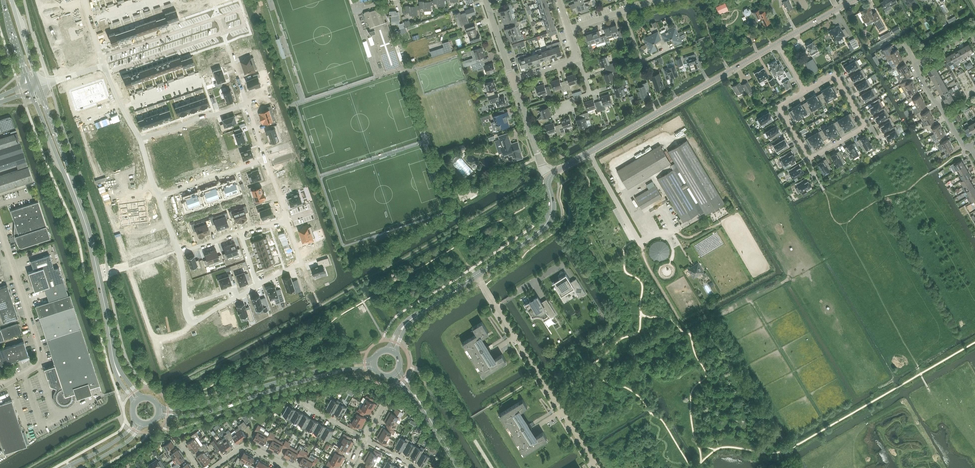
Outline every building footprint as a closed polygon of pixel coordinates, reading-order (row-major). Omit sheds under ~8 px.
[(189,11),(200,7),(198,0),(185,0),(189,11)] [(548,5),(549,5),(548,3),(547,3),(546,0),(545,0),(538,2),(540,8),(548,5)] [(789,0),(785,0),(783,1),(785,5),(784,5),(785,7),(786,7),(787,10),(792,7),(789,0)] [(882,6),(884,9),(893,4),(894,4),(897,3),(895,0),(884,0),(884,1),(881,3),(882,5),(882,6)] [(431,10),(431,5),(430,2),(424,2),(424,1),(423,1),(420,1),(420,5),(417,5),(417,6),(417,10),(417,9),(420,9),(420,8),(424,8),(424,10),(431,10)] [(589,5),(586,5),(584,2),(570,7),(571,9),(577,7),(578,10),(581,9),(582,12),(581,12),(582,13),(590,10),(589,5)] [(719,13),(724,11),(723,9),(727,8),(725,3),(716,7),(719,13)] [(501,17),(511,14),(510,9),(513,8),(511,4),(507,5),(506,6),(507,9),(500,11),(501,12),(499,12),(501,17)] [(417,10),(417,6),(410,7),(410,5),(409,5),(409,6),(406,6),(406,10),(403,10),(403,14),(407,14),(406,12),(410,12),(410,15),(412,15),(417,15),(417,9),(417,10)] [(539,15),(542,14),(550,11),(550,10),(550,8),(549,9),(548,5),(540,8),(537,9),(539,15)] [(873,13),(869,6),(860,11),(864,17),(862,18),(865,23),(872,18),(874,21),(880,18),(876,12),(873,13)] [(474,7),(454,14),(456,19),(459,18),(461,22),(469,19),(468,15),(476,13),(474,7)] [(365,12),(364,14),(366,21),(368,22),(370,28),(370,27),(371,30),(371,31),(369,31),(369,32),(370,34),(371,35),(372,35),(371,34),(372,34),(375,41),(380,57),(384,67),(385,71),(388,70),(389,69),(390,69),(391,69),(392,68),(394,68),(396,67),(398,66),(401,65),(402,65),(400,62),(400,61),(400,60),(403,59),(396,41),(394,42),(387,22),(385,22),(381,8),(376,10),(376,9),(372,11),(370,11),(369,11),(365,12)] [(757,19),(760,17),(764,25),(770,22),(765,11),(761,13),(759,9),(754,12),(754,13),(750,11),(749,9),(747,8),(745,9),(744,12),(745,14),(747,15),(750,14),(755,16),(757,19)] [(176,9),(170,11),(173,21),(179,19),(176,9)] [(170,11),(165,12),(166,16),(168,23),(173,21),(170,11)] [(390,15),(391,15),(392,24),(399,23),(399,12),(396,12),(396,11),(390,11),(390,15)] [(544,19),(552,17),(552,16),(552,14),(551,14),(550,11),(542,14),(544,19)] [(511,21),(512,23),(517,21),(516,17),(513,18),(511,14),(501,17),(503,22),(504,22),(504,23),(511,21)] [(78,15),(62,21),(74,57),(90,52),(78,15)] [(541,20),(543,26),(546,25),(554,22),(554,20),(553,20),(552,17),(544,19),(541,20)] [(156,19),(150,21),(153,30),(159,28),(158,28),(156,20),(156,19)] [(150,21),(145,23),(148,32),(153,30),(150,21)] [(507,35),(517,31),(520,30),(517,21),(512,23),(513,26),(506,28),(506,29),(505,30),(507,35)] [(546,25),(548,31),(556,28),(556,27),(555,25),(555,26),(554,22),(546,25)] [(145,23),(140,25),(143,34),(148,32),(145,23)] [(475,24),(465,27),(467,33),(468,33),(471,43),(481,39),(480,36),(479,36),(478,32),(477,32),(475,24)] [(618,31),(616,24),(610,26),(613,36),(618,34),(619,37),(623,36),(621,30),(618,31)] [(670,29),(668,30),(671,37),(672,37),(679,34),(679,36),(682,35),(680,32),(678,33),(674,24),(668,27),(670,29)] [(140,25),(135,26),(135,27),(138,35),(143,34),(140,25)] [(609,37),(613,36),(610,26),(604,28),(606,35),(604,36),(605,41),(606,41),(610,40),(609,37)] [(833,30),(829,32),(830,34),(832,39),(833,38),(834,41),(844,35),(845,37),(849,35),(845,28),(842,30),(839,26),(836,28),(835,27),(832,29),(833,30)] [(671,38),(671,37),(668,30),(670,29),(668,27),(666,28),(666,29),(660,31),(661,33),(664,41),(671,38)] [(517,41),(523,39),(525,39),(523,33),(521,34),(520,30),(517,31),(507,35),(508,40),(510,39),(510,40),(516,38),(517,41)] [(593,32),(596,41),(596,44),(601,43),(605,41),(604,36),(601,37),(599,30),(593,32)] [(651,35),(654,41),(655,42),(661,39),(658,31),(652,34),(651,32),(648,33),(649,35),(651,35)] [(672,37),(672,38),(675,45),(682,41),(684,40),(683,38),(686,37),(684,33),(683,31),(680,32),(682,35),(679,36),(679,34),(672,37)] [(593,32),(587,34),(589,41),(586,42),(588,47),(592,46),(591,43),(596,41),(593,32)] [(114,33),(109,35),(112,45),(118,43),(118,42),(115,34),(114,33)] [(651,35),(649,35),(643,38),(646,44),(646,45),(653,43),(654,41),(651,35)] [(280,37),(277,38),(283,58),(286,57),(280,37)] [(237,45),(238,49),(239,49),(240,53),(244,52),(245,55),(253,52),(252,49),(250,49),(247,41),(244,42),(240,43),(240,44),(237,45)] [(807,45),(806,45),(807,47),(807,48),(808,49),(810,52),(809,52),(810,54),(812,55),(818,51),(813,41),(810,43),(809,43),(807,44),(807,45)] [(442,47),(444,53),(451,51),(448,42),(444,44),(445,46),(442,47)] [(646,45),(646,44),(644,45),(645,48),(647,47),(650,53),(657,49),(654,43),(653,43),(646,45)] [(555,44),(554,44),(553,45),(553,47),(556,56),(557,56),(559,55),(562,54),(559,45),(556,46),(555,44)] [(969,54),(970,57),(972,55),(971,53),(974,51),(969,44),(964,46),(969,54)] [(897,49),(895,50),(894,50),(891,45),(882,51),(886,58),(890,56),(892,58),(899,54),(898,53),(899,52),(898,50),(897,50),(897,49)] [(969,54),(964,46),(960,49),(964,57),(969,54)] [(483,61),(482,57),(485,56),(482,47),(474,50),(477,58),(463,63),(464,67),(471,65),(483,61)] [(556,56),(553,47),(548,49),(550,58),(551,57),(551,58),(553,57),(556,56)] [(542,51),(541,48),(535,50),(536,53),(539,61),(540,62),(542,61),(541,61),(545,59),(542,51)] [(542,51),(545,59),(545,60),(547,59),(550,58),(548,49),(542,51)] [(964,57),(960,49),(955,52),(959,59),(964,57)] [(216,51),(209,54),(212,64),(210,65),(211,68),(217,66),(216,63),(219,62),(217,56),(218,56),(216,51)] [(959,59),(955,52),(950,54),(955,62),(959,59)] [(539,61),(536,53),(531,55),(533,63),(534,63),(534,64),(536,63),(536,62),(539,61)] [(525,57),(524,54),(516,57),(518,63),(520,62),(522,67),(523,67),(525,67),(524,66),(528,65),(525,57)] [(525,57),(528,65),(528,66),(530,65),(530,64),(533,63),(531,55),(527,56),(526,54),(524,54),(525,57)] [(686,60),(690,71),(698,68),(696,63),(698,63),(696,57),(695,54),(690,56),(691,58),(686,60)] [(892,68),(899,64),(897,62),(902,59),(899,54),(892,58),(894,63),(890,65),(892,68)] [(950,65),(955,62),(950,54),(946,57),(950,65)] [(247,59),(241,61),(243,67),(255,63),(253,57),(251,58),(250,55),(246,57),(247,59)] [(608,69),(615,66),(614,62),(610,64),(607,55),(598,58),(601,67),(606,65),(608,69)] [(192,56),(186,58),(189,67),(195,64),(192,56)] [(180,57),(175,59),(178,68),(183,66),(181,60),(180,57)] [(181,60),(183,66),(183,68),(189,67),(186,58),(181,60)] [(175,59),(169,61),(170,61),(173,69),(172,70),(178,68),(175,59)] [(844,67),(846,71),(847,70),(848,72),(854,69),(855,71),(861,68),(857,60),(855,61),(853,59),(849,61),(851,63),(846,66),(844,67)] [(813,60),(807,64),(812,73),(818,69),(813,60)] [(471,65),(473,69),(483,66),(484,69),(485,69),(487,74),(496,71),(493,63),(485,65),(483,61),(471,65)] [(769,65),(772,70),(771,70),(771,71),(774,75),(773,75),(774,75),(775,74),(776,76),(778,75),(777,74),(782,72),(782,73),(784,71),(780,64),(780,63),(779,63),(780,64),(778,65),(776,61),(769,65)] [(255,63),(243,67),(245,73),(251,71),(252,73),(256,72),(255,69),(257,68),(255,63)] [(899,64),(892,68),(893,69),(896,76),(908,69),(905,64),(900,67),(899,64)] [(668,68),(664,69),(666,75),(670,74),(671,78),(672,77),(673,78),(675,77),(675,76),(678,75),(674,65),(668,68)] [(155,66),(149,68),(152,77),(158,75),(157,75),(154,66),(155,66)] [(615,66),(608,69),(609,73),(603,74),(606,83),(615,80),(612,72),(617,70),(615,66)] [(928,71),(930,75),(938,71),(935,66),(928,71)] [(149,68),(144,70),(147,79),(152,77),(149,68)] [(755,73),(754,73),(754,74),(755,74),(760,82),(763,80),(762,79),(765,77),(766,78),(767,78),(771,86),(776,83),(773,78),(770,79),(769,77),(764,68),(760,70),(760,71),(759,71),(758,71),(755,73)] [(221,69),(214,71),(217,82),(214,83),(216,87),(222,85),(221,82),(225,80),(224,76),(224,75),(224,76),(223,73),(223,72),(221,69)] [(862,69),(849,76),(851,80),(852,79),(854,81),(859,78),(861,80),(867,77),(862,69)] [(908,69),(896,76),(901,83),(905,80),(907,79),(906,77),(911,74),(910,73),(911,72),(909,70),(908,70),(908,69)] [(144,70),(139,71),(139,72),(142,80),(147,79),(144,70)] [(653,79),(656,89),(664,87),(659,73),(655,75),(654,71),(649,73),(651,79),(653,79)] [(938,71),(930,75),(933,80),(941,76),(938,71)] [(254,79),(247,81),(250,88),(255,86),(256,88),(261,86),(260,85),(261,84),(258,77),(260,77),(259,73),(253,75),(254,79)] [(565,83),(567,90),(571,89),(570,85),(578,82),(575,73),(567,76),(569,81),(565,83)] [(129,74),(123,76),(126,86),(132,84),(132,83),(129,75),(129,74)] [(941,76),(933,80),(936,85),(943,81),(941,76)] [(567,90),(565,83),(561,84),(559,78),(551,81),(554,90),(562,87),(563,92),(567,90)] [(868,78),(855,86),(857,89),(858,89),(859,91),(865,87),(866,89),(866,90),(872,86),(868,78)] [(788,80),(783,82),(787,89),(792,87),(792,86),(788,80),(788,79),(788,80)] [(102,80),(71,90),(77,107),(108,96),(102,80)] [(488,96),(495,94),(494,90),(496,89),(493,80),(485,83),(488,92),(487,92),(488,96)] [(613,88),(616,97),(625,94),(622,85),(627,84),(625,80),(618,82),(619,86),(613,88)] [(907,83),(905,80),(901,83),(900,84),(904,91),(914,85),(913,84),(914,83),(913,81),(912,81),(911,80),(907,83)] [(938,89),(946,85),(943,81),(936,85),(938,89)] [(640,91),(637,92),(639,98),(642,97),(642,99),(648,97),(646,90),(649,89),(647,82),(642,84),(643,86),(639,87),(640,91)] [(739,82),(732,86),(737,94),(741,92),(743,95),(748,92),(751,90),(752,90),(747,82),(741,85),(739,82)] [(538,95),(542,94),(544,98),(552,95),(550,88),(546,89),(544,83),(535,86),(538,95)] [(826,88),(832,98),(837,95),(836,93),(838,92),(834,85),(832,87),(832,86),(830,87),(829,86),(826,88)] [(912,93),(917,90),(914,85),(904,91),(907,96),(905,96),(907,99),(914,95),(912,93)] [(946,85),(938,89),(941,94),(949,90),(946,85)] [(873,87),(860,95),(862,99),(863,98),(864,100),(870,96),(872,99),(871,99),(872,99),(878,95),(873,87)] [(832,98),(826,88),(823,90),(823,91),(821,92),(822,93),(819,94),(824,103),(832,98)] [(231,89),(223,92),(227,102),(228,102),(231,101),(234,100),(231,89)] [(949,90),(941,94),(944,99),(951,95),(949,90)] [(495,94),(488,96),(490,103),(495,101),(495,103),(496,103),(498,107),(505,105),(505,106),(508,105),(507,100),(505,100),(504,96),(499,98),(498,93),(495,94)] [(599,103),(601,111),(605,109),(604,105),(612,102),(609,93),(601,96),(602,102),(599,103)] [(824,103),(819,94),(817,95),(815,96),(814,95),(811,97),(817,107),(824,103)] [(915,104),(923,100),(920,95),(915,98),(914,95),(907,99),(909,102),(912,100),(915,104)] [(951,95),(944,99),(947,104),(954,100),(951,95)] [(206,97),(201,99),(204,107),(209,105),(206,97)] [(817,107),(811,97),(808,99),(808,100),(806,101),(807,101),(804,103),(809,111),(817,107)] [(869,110),(870,112),(871,114),(884,106),(879,98),(873,102),(875,104),(869,107),(870,109),(869,110)] [(601,111),(599,103),(595,104),(593,99),(584,102),(587,111),(596,108),(597,112),(601,111)] [(917,114),(922,110),(921,108),(926,105),(923,100),(915,104),(917,107),(913,109),(916,114),(917,114)] [(809,111),(804,103),(802,104),(800,105),(799,104),(796,106),(802,116),(809,111)] [(180,105),(175,107),(178,116),(183,114),(180,105)] [(260,113),(259,114),(261,118),(273,114),(271,106),(264,108),(265,111),(260,112),(260,113)] [(802,116),(796,106),(793,108),(793,109),(791,110),(792,110),(789,112),(794,120),(802,116)] [(541,115),(538,118),(538,119),(540,123),(547,121),(546,117),(552,115),(549,107),(540,110),(541,115)] [(879,111),(880,113),(874,117),(875,119),(874,119),(876,123),(889,115),(885,107),(879,111)] [(169,109),(164,111),(167,119),(172,117),(169,109)] [(922,120),(924,119),(931,115),(931,114),(931,113),(930,111),(929,111),(929,110),(924,113),(922,110),(917,114),(919,119),(921,118),(922,120)] [(159,112),(154,114),(157,123),(162,121),(159,113),(159,112)] [(508,112),(493,117),(495,121),(492,123),(494,130),(498,129),(498,130),(509,126),(506,116),(509,115),(508,112)] [(580,119),(576,120),(579,129),(588,126),(586,121),(585,117),(589,116),(588,112),(580,114),(582,118),(580,119)] [(769,112),(758,118),(763,126),(773,120),(772,117),(771,118),(770,116),(771,116),(769,112)] [(851,113),(843,117),(849,127),(852,126),(851,124),(853,123),(856,121),(851,113)] [(154,114),(149,116),(152,125),(157,123),(154,114)] [(273,114),(261,118),(263,123),(264,124),(269,122),(270,125),(276,123),(273,114)] [(924,129),(926,128),(931,125),(929,123),(934,120),(931,115),(924,119),(922,120),(921,121),(924,126),(923,126),(924,129)] [(2,131),(15,127),(12,117),(10,116),(0,119),(0,132),(2,131)] [(149,116),(143,118),(146,126),(146,127),(152,125),(149,116)] [(224,123),(221,125),(223,130),(229,128),(228,125),(236,122),(234,116),(230,117),(227,118),(223,120),(224,123)] [(880,128),(882,132),(895,124),(890,116),(884,120),(886,123),(880,126),(881,128),(880,128)] [(559,126),(562,134),(566,133),(564,128),(573,126),(570,117),(561,120),(563,125),(559,126)] [(849,127),(843,117),(835,122),(840,130),(843,129),(845,128),(846,129),(849,127)] [(143,118),(138,120),(141,128),(146,126),(143,118)] [(562,134),(559,126),(555,128),(553,122),(545,125),(548,134),(556,131),(558,135),(562,134)] [(840,130),(835,122),(828,126),(834,136),(837,134),(836,133),(838,132),(840,130)] [(933,124),(931,125),(926,128),(928,131),(932,129),(934,133),(942,129),(941,128),(942,127),(941,125),(940,125),(939,124),(934,127),(933,124)] [(272,130),(266,132),(268,137),(280,133),(277,125),(271,127),(272,130)] [(777,125),(766,132),(770,140),(781,133),(780,131),(779,131),(778,129),(779,129),(777,125)] [(974,133),(969,125),(964,128),(969,136),(974,133)] [(820,130),(825,139),(828,138),(830,137),(831,138),(834,136),(828,126),(821,130),(820,130)] [(885,138),(887,141),(900,134),(896,126),(889,129),(890,130),(891,132),(885,135),(886,137),(885,138)] [(942,129),(934,133),(937,138),(933,140),(935,143),(941,139),(940,136),(945,134),(944,133),(945,132),(944,130),(943,130),(942,129)] [(825,139),(820,130),(820,131),(813,135),(819,145),(822,143),(821,142),(823,141),(823,140),(825,139)] [(242,131),(235,134),(239,144),(246,142),(246,141),(245,138),(245,137),(244,137),(244,136),(244,135),(243,132),(243,131),(242,131)] [(26,161),(17,132),(0,138),(0,170),(26,161)] [(280,133),(268,137),(270,143),(274,142),(275,144),(283,142),(280,133)] [(507,134),(500,136),(503,147),(502,148),(500,148),(501,153),(503,152),(505,157),(512,154),(514,160),(522,157),(520,152),(521,151),(518,142),(511,144),(507,134)] [(819,145),(813,135),(805,139),(810,148),(813,146),(813,147),(815,146),(816,147),(819,145)] [(857,140),(864,151),(872,146),(866,136),(862,138),(861,139),(860,139),(857,140)] [(784,139),(774,145),(778,153),(789,147),(787,144),(786,143),(786,142),(784,139)] [(943,148),(952,143),(950,139),(949,139),(948,140),(948,139),(943,142),(941,139),(935,143),(936,146),(940,143),(943,148)] [(673,169),(657,179),(683,222),(703,210),(706,214),(725,203),(687,140),(668,151),(675,163),(670,165),(673,169)] [(844,148),(851,159),(859,154),(852,143),(849,145),(849,146),(848,147),(847,146),(844,148)] [(953,149),(953,148),(954,148),(954,147),(952,143),(943,148),(946,153),(942,155),(943,158),(950,154),(949,151),(953,149)] [(670,164),(671,163),(666,154),(660,145),(617,171),(628,189),(670,164)] [(251,149),(241,153),(243,159),(253,156),(251,149)] [(785,165),(790,162),(791,165),(796,163),(794,159),(796,158),(794,155),(793,155),(792,154),(793,153),(791,150),(780,157),(785,165)] [(837,166),(843,163),(845,162),(839,151),(836,153),(837,154),(835,154),(831,156),(837,166)] [(821,161),(818,163),(824,174),(832,170),(826,159),(823,160),(823,161),(822,162),(821,161)] [(957,170),(965,166),(962,161),(954,165),(957,170)] [(281,166),(276,167),(279,175),(283,173),(284,176),(291,174),(290,171),(291,171),(289,164),(282,167),(281,166)] [(793,178),(804,172),(802,168),(801,169),(800,167),(801,167),(799,164),(788,170),(793,178)] [(960,175),(968,171),(965,166),(957,170),(960,175)] [(0,176),(0,192),(33,181),(28,167),(0,176)] [(253,173),(248,174),(251,182),(261,179),(258,170),(255,171),(253,172),(253,171),(253,172),(252,172),(253,173)] [(969,177),(971,176),(968,171),(960,175),(963,180),(969,177)] [(807,177),(796,183),(801,191),(806,188),(807,190),(811,188),(810,186),(812,185),(809,181),(809,182),(808,180),(807,177)] [(964,186),(971,182),(969,177),(963,180),(961,181),(964,186)] [(234,181),(229,183),(233,195),(241,192),(239,185),(236,186),(234,181)] [(967,191),(974,187),(971,182),(964,186),(967,191)] [(224,189),(222,190),(224,197),(233,195),(229,183),(223,185),(224,189)] [(255,185),(249,188),(252,196),(264,192),(262,186),(256,188),(255,185)] [(648,189),(635,197),(641,209),(650,203),(647,199),(659,192),(655,185),(648,189)] [(215,186),(209,188),(209,189),(210,189),(213,198),(214,201),(222,198),(220,191),(217,192),(215,186)] [(974,193),(974,188),(974,187),(967,191),(969,196),(974,193)] [(206,196),(203,197),(205,203),(208,202),(208,200),(213,198),(210,189),(209,189),(204,191),(206,196)] [(264,192),(252,196),(255,205),(261,202),(260,200),(266,198),(264,192)] [(292,197),(290,198),(290,201),(290,202),(291,204),(291,205),(291,206),(295,204),(295,205),(298,204),(298,203),(302,202),(298,192),(291,194),(292,197)] [(196,193),(191,195),(194,206),(195,207),(200,205),(201,206),(204,205),(201,198),(198,199),(196,193)] [(187,203),(184,204),(186,210),(189,209),(189,208),(194,206),(191,195),(185,197),(187,203)] [(176,199),(169,201),(172,211),(179,209),(180,211),(183,210),(181,204),(178,205),(176,199)] [(22,247),(50,238),(38,201),(10,210),(18,235),(15,236),(18,245),(18,246),(19,246),(19,247),(20,247),(21,247),(22,247)] [(145,201),(119,204),(122,225),(148,222),(145,201)] [(238,209),(242,221),(247,219),(246,219),(247,218),(245,212),(248,212),(246,205),(243,206),(243,208),(238,209)] [(263,206),(257,208),(258,212),(261,211),(263,219),(274,215),(271,207),(264,209),(263,206)] [(238,208),(229,211),(231,217),(234,216),(236,222),(237,222),(242,221),(238,209),(238,208)] [(227,212),(219,215),(223,228),(229,226),(227,220),(229,219),(227,212)] [(213,216),(210,217),(212,224),(215,223),(217,230),(223,228),(219,215),(213,217),(213,216)] [(209,219),(200,222),(204,234),(210,232),(208,226),(211,225),(209,219)] [(194,223),(191,224),(194,231),(196,230),(198,237),(204,234),(200,222),(195,224),(194,223)] [(299,231),(300,235),(301,235),(301,236),(313,232),(311,226),(309,227),(308,224),(304,226),(305,228),(299,230),(299,231)] [(186,231),(180,233),(183,243),(190,241),(189,237),(191,236),(192,236),(190,229),(186,231)] [(301,236),(301,237),(302,241),(303,241),(303,242),(308,240),(309,243),(314,241),(313,238),(315,238),(313,232),(301,236)] [(654,260),(673,254),(667,236),(648,242),(654,260)] [(235,243),(229,245),(233,255),(232,255),(233,257),(239,255),(239,256),(242,255),(240,248),(237,249),(235,243)] [(226,253),(223,254),(225,260),(228,259),(227,257),(232,255),(233,255),(229,245),(223,247),(226,253)] [(309,250),(307,250),(308,253),(307,253),(309,258),(319,254),(317,247),(315,248),(314,245),(308,247),(309,250)] [(216,249),(210,251),(210,252),(214,263),(215,263),(223,261),(221,254),(218,255),(216,249)] [(207,259),(204,260),(206,266),(209,265),(209,266),(215,264),(215,263),(214,263),(210,252),(205,253),(207,259)] [(75,399),(75,393),(100,385),(89,353),(90,351),(88,350),(74,305),(70,294),(68,295),(59,267),(54,268),(49,254),(31,261),(34,270),(28,272),(34,291),(44,287),(49,301),(35,306),(54,362),(53,363),(55,364),(55,365),(44,369),(50,387),(56,389),(54,394),(54,400),(57,405),(62,407),(68,407),(73,404),(75,399)] [(190,256),(187,257),(187,258),(190,267),(190,268),(191,267),(191,270),(198,268),(198,269),(201,268),(199,259),(198,259),(199,260),(196,261),(194,255),(193,255),(193,254),(190,256)] [(274,257),(266,259),(268,265),(272,263),(275,262),(273,257),(274,257)] [(319,266),(311,269),(314,276),(321,274),(322,277),(327,275),(326,272),(324,267),(331,264),(328,257),(317,261),(319,266)] [(266,259),(258,262),(259,262),(260,267),(263,266),(268,265),(266,259)] [(703,272),(698,263),(690,268),(693,274),(692,275),(694,278),(703,272)] [(244,272),(237,275),(240,285),(241,285),(244,284),(245,284),(245,283),(247,282),(247,280),(250,279),(248,273),(244,274),(244,272)] [(228,276),(219,279),(222,287),(223,287),(225,286),(225,287),(225,286),(226,286),(225,285),(230,284),(229,280),(233,279),(231,273),(227,274),(228,276)] [(204,284),(198,286),(200,293),(204,292),(205,292),(206,291),(206,292),(206,291),(211,290),(210,289),(213,288),(209,275),(204,277),(206,283),(204,284)] [(555,284),(554,285),(555,286),(556,286),(560,292),(561,293),(566,290),(567,291),(568,291),(569,292),(573,289),(572,289),(574,288),(579,296),(585,293),(579,282),(578,283),(579,283),(574,286),(567,275),(562,278),(554,283),(555,284)] [(291,277),(283,280),(285,285),(286,284),(288,290),(287,291),(300,287),(297,280),(293,281),(291,277)] [(0,312),(3,322),(18,317),(7,285),(0,287),(0,312)] [(267,288),(266,288),(267,289),(270,299),(274,298),(276,303),(281,302),(280,301),(284,300),(280,289),(277,290),(275,286),(272,287),(272,286),(272,287),(267,288)] [(252,297),(252,298),(256,310),(262,307),(263,311),(268,310),(267,308),(267,306),(268,305),(265,297),(260,299),(259,295),(256,296),(255,296),(253,297),(252,297)] [(534,299),(532,300),(532,301),(532,302),(531,302),(530,303),(525,306),(526,307),(527,309),(532,316),(533,316),(533,315),(534,315),(535,315),(536,314),(537,314),(538,314),(539,314),(540,315),(541,315),(542,315),(543,316),(544,317),(547,314),(548,314),(550,317),(556,314),(549,304),(544,307),(538,297),(534,299)] [(244,304),(237,306),(238,310),(237,310),(238,314),(239,314),(240,318),(248,315),(250,321),(254,320),(250,308),(246,309),(244,304)] [(229,311),(221,314),(223,320),(222,321),(224,325),(225,324),(225,325),(232,322),(234,327),(238,325),(235,316),(231,317),(229,311)] [(507,361),(502,354),(493,360),(494,361),(491,363),(482,349),(484,348),(482,346),(481,347),(476,339),(479,338),(480,339),(489,333),(482,322),(473,327),(477,334),(463,343),(483,376),(507,361)] [(5,339),(10,337),(10,338),(22,334),(20,327),(18,327),(17,324),(7,327),(1,329),(0,329),(0,341),(5,339)] [(4,348),(0,349),(0,365),(28,356),(24,342),(4,348)] [(364,404),(374,409),(376,404),(372,401),(373,399),(367,395),(365,398),(367,399),(364,404)] [(334,413),(340,401),(337,400),(336,402),(331,399),(326,408),(327,409),(327,410),(327,411),(330,412),(331,412),(331,411),(334,413)] [(500,414),(515,438),(524,454),(548,439),(543,432),(534,438),(535,439),(532,440),(523,427),(525,426),(523,424),(522,425),(515,413),(518,411),(518,412),(527,407),(523,399),(500,414)] [(12,400),(0,404),(0,441),(4,453),(27,445),(21,427),(22,425),(22,424),(19,423),(12,400)] [(340,401),(334,413),(342,417),(347,408),(342,405),(343,403),(340,401)] [(358,410),(363,413),(364,414),(366,411),(371,414),(374,409),(364,404),(361,408),(360,408),(358,410)] [(289,421),(296,410),(292,408),(293,407),(292,406),(291,405),(290,405),(289,406),(288,405),(283,415),(288,417),(286,420),(289,421)] [(390,411),(387,416),(396,422),(399,417),(400,418),(403,412),(397,409),(394,414),(390,411)] [(296,410),(289,421),(292,423),(293,421),(298,423),(303,414),(296,410)] [(363,413),(358,410),(357,410),(356,412),(357,413),(355,418),(364,423),(367,418),(362,416),(363,413)] [(304,430),(311,418),(303,414),(298,423),(303,426),(302,428),(304,430)] [(387,427),(388,427),(394,430),(395,427),(393,426),(396,422),(387,416),(384,421),(389,424),(387,427)] [(313,432),(319,422),(311,418),(304,430),(307,431),(309,429),(313,432)] [(361,428),(364,423),(355,418),(352,423),(350,422),(349,425),(355,428),(356,426),(361,428)] [(235,430),(242,440),(246,438),(246,437),(246,436),(242,430),(248,426),(244,421),(238,426),(239,427),(235,430)] [(320,438),(326,427),(323,425),(324,424),(323,423),(322,422),(320,423),(319,422),(313,432),(318,434),(317,437),(320,438)] [(259,441),(265,430),(266,429),(258,425),(255,431),(257,432),(254,439),(259,441)] [(326,427),(320,438),(323,440),(324,438),(329,441),(334,431),(326,427)] [(395,431),(394,430),(388,427),(387,430),(382,427),(379,432),(389,437),(392,432),(393,433),(394,431),(395,431)] [(242,440),(235,430),(231,432),(230,431),(227,433),(231,439),(233,437),(237,443),(238,442),(238,443),(239,443),(242,440)] [(271,432),(270,433),(265,430),(259,441),(264,444),(267,438),(270,439),(273,433),(271,432)] [(190,448),(200,441),(197,437),(200,435),(197,431),(191,436),(193,439),(187,443),(188,443),(187,444),(187,445),(190,448)] [(386,442),(389,437),(379,432),(377,437),(381,440),(380,442),(386,446),(388,443),(386,442)] [(231,439),(227,433),(224,436),(225,437),(221,440),(229,450),(232,448),(232,447),(232,446),(233,446),(228,440),(231,439)] [(273,433),(270,439),(272,441),(269,447),(274,450),(279,440),(274,438),(276,435),(273,433)] [(340,441),(341,442),(351,447),(354,442),(349,439),(350,437),(344,433),(340,441)] [(395,447),(403,451),(409,440),(406,438),(405,440),(400,437),(395,447)] [(168,443),(162,447),(165,451),(163,452),(165,455),(170,452),(169,449),(174,445),(174,444),(175,444),(175,443),(171,438),(167,442),(168,443)] [(229,450),(221,440),(217,442),(214,438),(210,441),(216,449),(219,447),(224,453),(224,452),(225,453),(229,450)] [(285,442),(283,440),(282,442),(279,440),(274,450),(279,453),(282,446),(285,448),(288,442),(286,440),(285,442)] [(403,451),(410,455),(416,446),(411,443),(412,441),(409,440),(403,451)] [(201,450),(207,446),(205,444),(204,443),(203,444),(200,441),(190,448),(192,452),(193,452),(194,451),(194,452),(200,448),(201,450)] [(289,458),(294,449),(289,446),(291,443),(288,442),(285,448),(288,449),(284,455),(289,458)] [(339,447),(338,446),(337,449),(342,452),(343,449),(348,452),(351,447),(341,442),(339,447)] [(305,448),(300,445),(297,450),(294,449),(289,458),(294,461),(297,455),(300,456),(303,450),(305,448)] [(207,451),(209,449),(207,446),(201,450),(203,452),(197,457),(198,457),(197,458),(200,462),(208,456),(210,454),(207,451)] [(420,449),(416,446),(410,455),(418,460),(423,450),(425,448),(421,447),(420,449)] [(337,449),(336,448),(334,451),(336,452),(333,457),(342,462),(345,457),(340,454),(342,452),(337,449)] [(174,459),(182,453),(180,450),(179,450),(178,450),(172,454),(170,452),(165,455),(167,458),(171,456),(174,459)] [(307,456),(308,453),(303,450),(300,456),(303,458),(299,464),(304,467),(309,457),(307,456)] [(423,450),(418,460),(416,462),(420,463),(419,464),(419,465),(422,467),(423,466),(423,465),(425,466),(430,457),(425,454),(426,452),(423,450)] [(369,451),(366,456),(376,461),(378,456),(380,457),(381,454),(375,451),(374,453),(369,451)] [(245,463),(250,454),(246,452),(245,453),(245,452),(241,459),(238,457),(235,463),(238,464),(241,461),(245,463)] [(180,465),(179,463),(184,459),(184,458),(185,458),(185,457),(182,453),(174,459),(177,463),(172,467),(173,467),(177,467),(180,465)] [(253,465),(251,464),(254,458),(254,457),(254,456),(250,454),(245,463),(249,465),(248,467),(252,467),(253,465)] [(208,456),(200,462),(202,465),(203,465),(204,466),(210,461),(211,464),(217,460),(214,457),(211,460),(208,456)] [(366,456),(363,461),(368,463),(367,466),(371,467),(374,467),(373,466),(376,461),(366,456)] [(313,457),(312,459),(309,457),(304,467),(306,467),(310,467),(313,463),(315,465),(319,459),(316,457),(315,458),(313,457)] [(332,459),(330,459),(327,463),(333,467),(335,464),(340,467),(342,462),(333,457),(332,459)] [(166,467),(161,460),(158,462),(157,460),(147,466),(149,467),(165,467),(166,467)]
